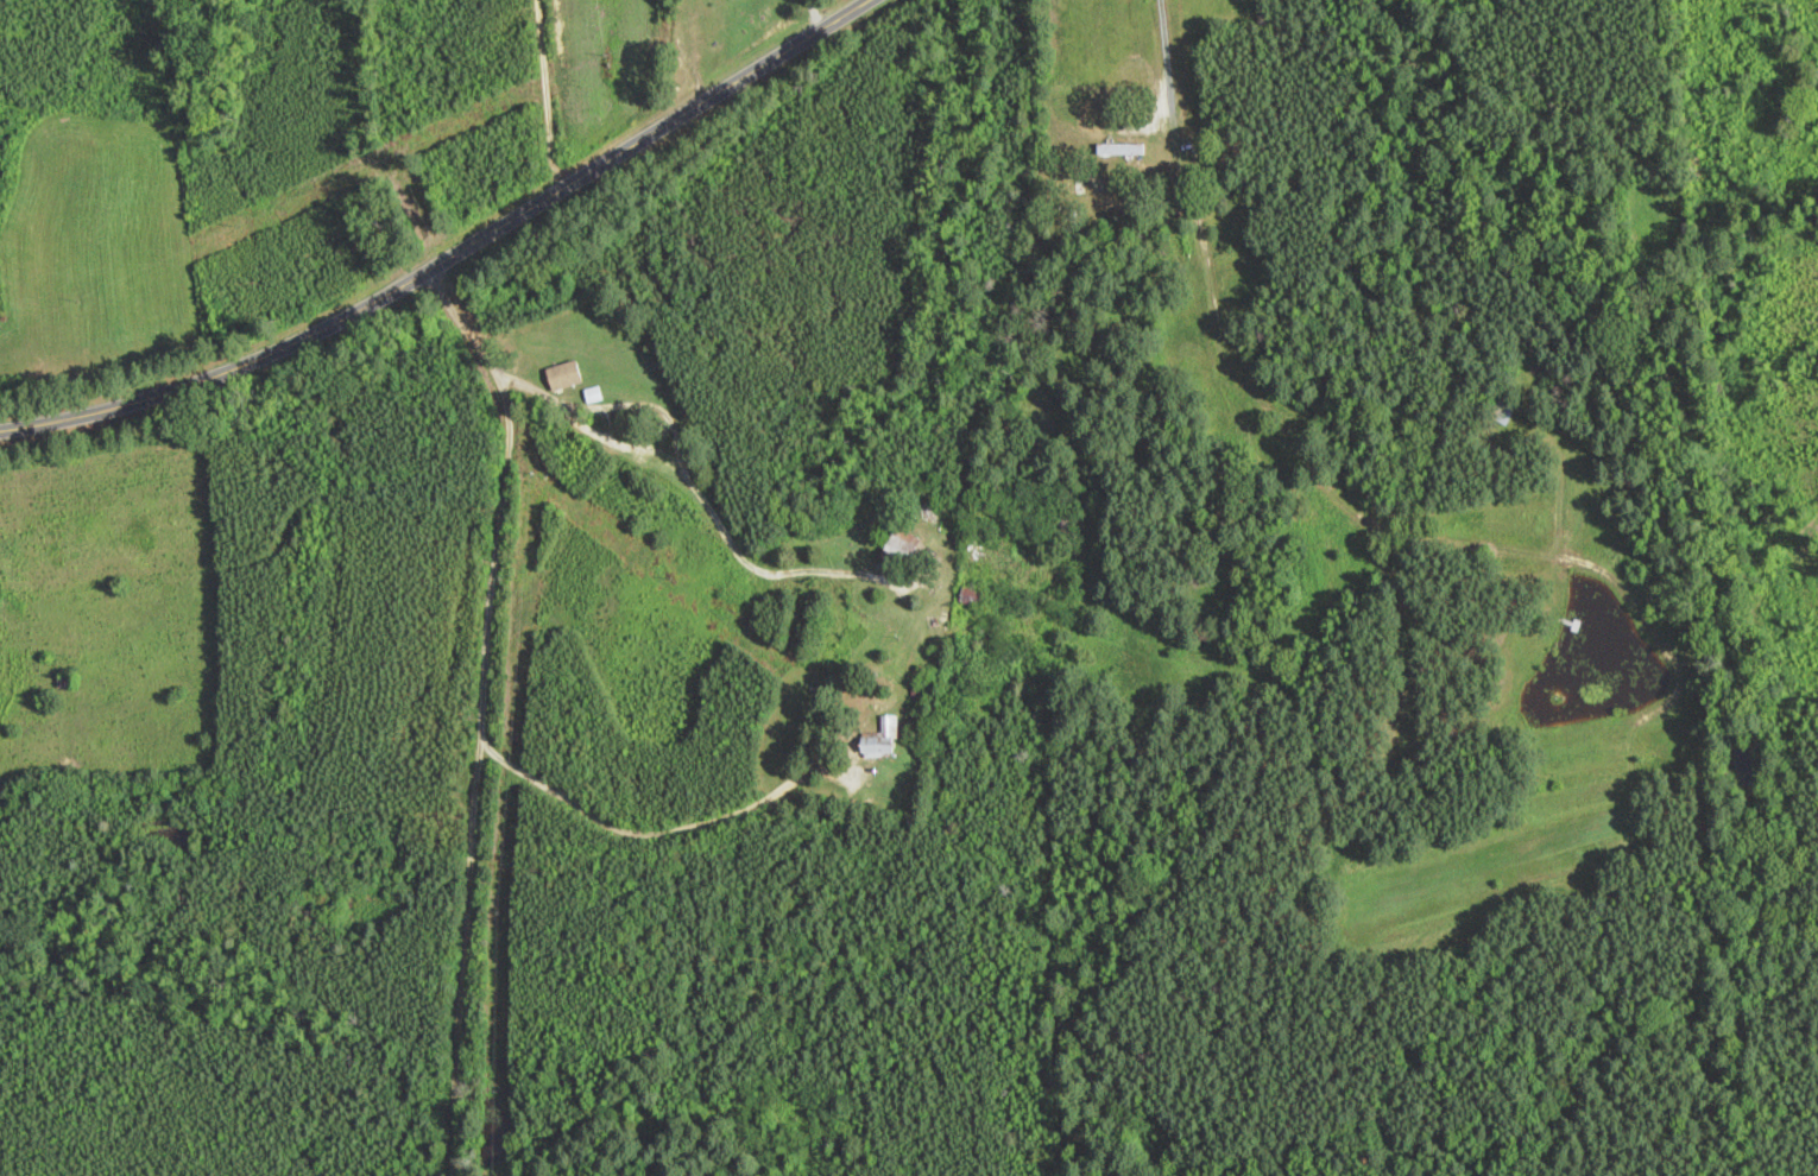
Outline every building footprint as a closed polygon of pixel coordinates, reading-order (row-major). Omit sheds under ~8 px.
[(1076,196),(1095,193),(1097,209),(1114,207),(1109,174),(1074,179),(1076,196)] [(551,390),(582,384),(577,361),(546,367),(551,390)] [(1072,529),(1072,514),(1058,514),(1058,529),(1072,529)] [(882,550),(907,564),(921,540),(896,526),(882,550)] [(959,601),(982,608),(986,593),(963,586),(959,601)] [(895,715),(881,715),(881,737),(861,737),(861,757),(895,757),(895,715)]
